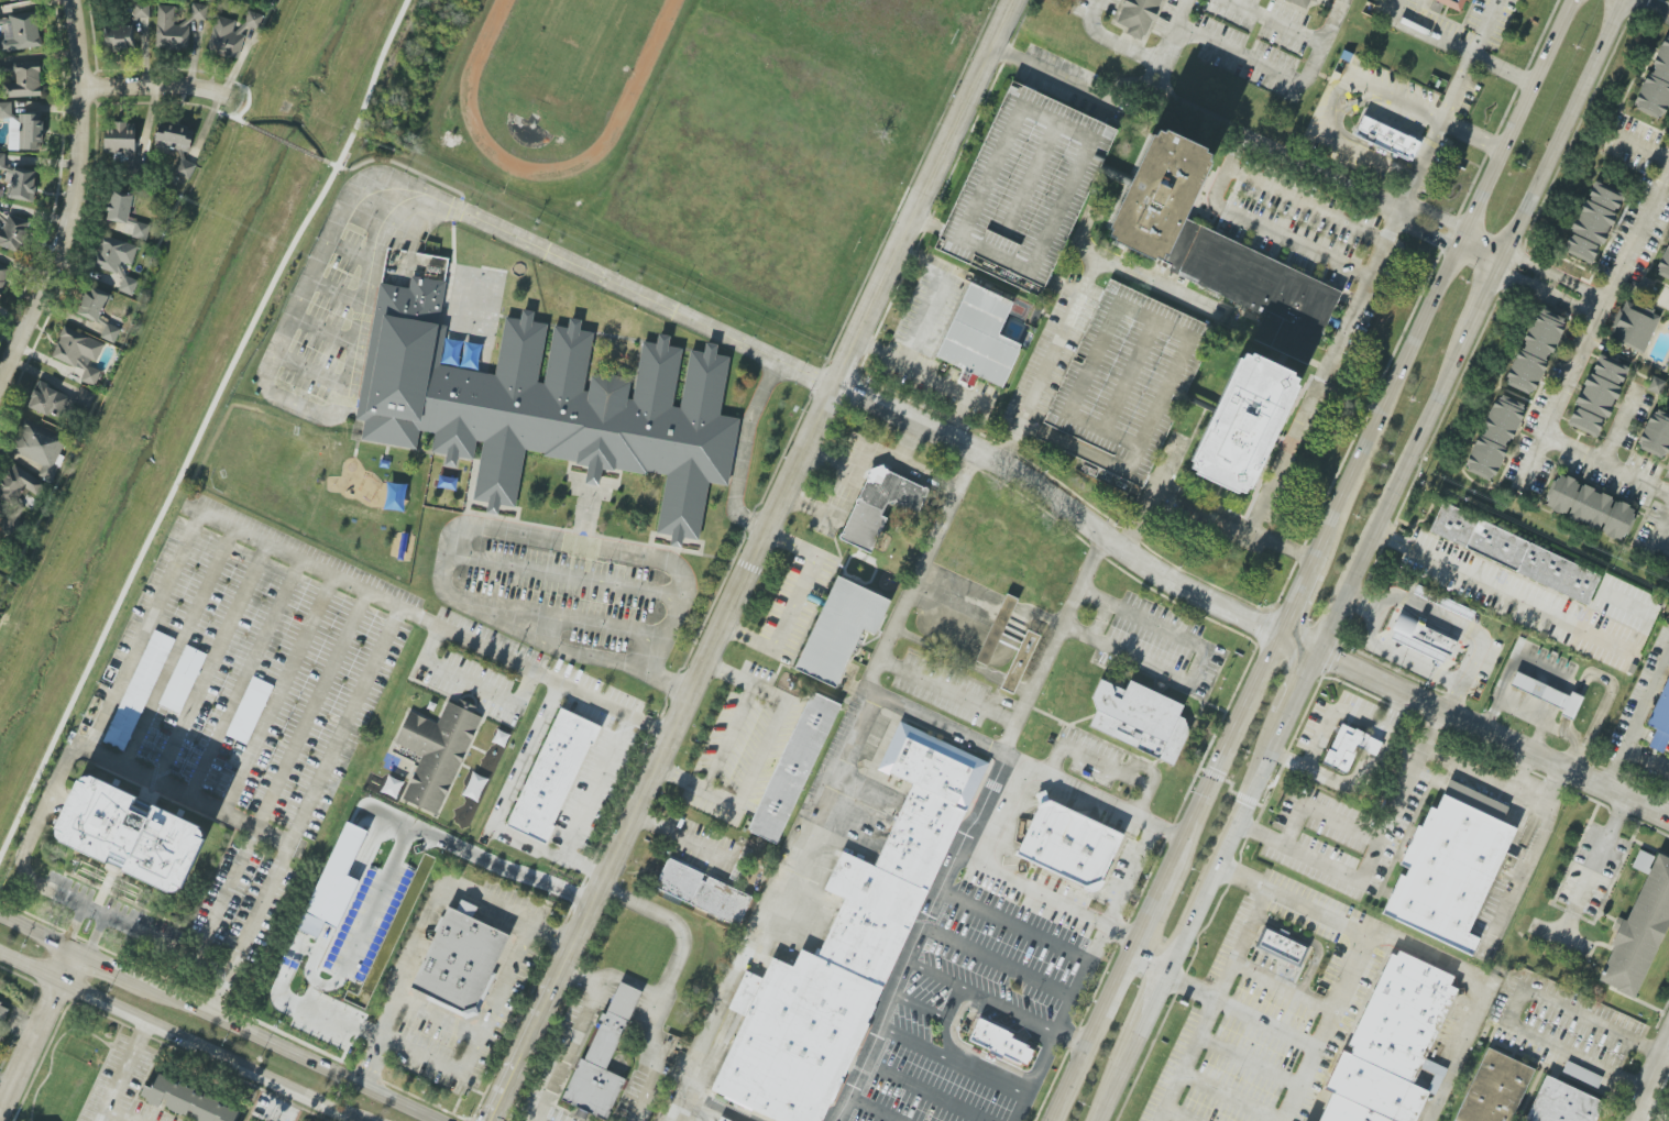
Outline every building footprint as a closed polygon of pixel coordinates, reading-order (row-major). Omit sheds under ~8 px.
[(1116,23),(1127,28),(1124,34),(1144,42),(1161,0),(1126,0),(1116,23)] [(1460,12),(1465,0),(1433,0),(1460,12)] [(208,6),(194,3),(191,18),(205,21),(208,6)] [(155,49),(189,50),(190,23),(174,22),(174,6),(157,5),(155,49)] [(262,15),(249,10),(244,25),(257,30),(262,15)] [(37,12),(0,16),(0,25),(3,25),(4,39),(0,39),(0,52),(41,47),(37,12)] [(239,59),(244,36),(232,33),(235,20),(215,15),(207,51),(239,59)] [(133,25),(105,26),(106,49),(133,48),(133,25)] [(1667,35),(1668,35),(1668,99),(1662,114),(1660,113),(1659,116),(1658,116),(1656,119),(1635,108),(1636,106),(1635,105),(1636,102),(1634,100),(1647,74),(1649,75),(1650,73),(1651,73),(1654,68),(1652,67),(1654,65),(1651,64),(1663,36),(1666,37),(1667,35)] [(41,96),(40,61),(13,63),(14,83),(4,83),(5,97),(41,96)] [(1014,79),(1116,127),(1036,297),(935,250),(1014,79)] [(11,118),(11,102),(0,103),(0,118),(11,118)] [(9,150),(41,150),(42,115),(9,114),(9,150)] [(1353,136),(1412,161),(1421,141),(1362,116),(1353,136)] [(103,152),(116,153),(116,161),(135,162),(136,123),(113,122),(113,129),(104,129),(103,152)] [(157,124),(154,152),(169,153),(169,150),(190,152),(193,127),(157,124)] [(1341,288),(1183,222),(1212,153),(1152,127),(1105,239),(1170,266),(1167,272),(1241,304),(1243,301),(1265,311),(1252,341),(1309,365),(1341,288)] [(174,172),(189,179),(195,166),(181,159),(174,172)] [(8,199),(34,201),(36,171),(11,169),(8,199)] [(1594,180),(1623,195),(1616,209),(1614,208),(1613,211),(1611,210),(1611,212),(1614,213),(1613,216),(1615,217),(1611,226),(1608,224),(1605,233),(1607,234),(1602,244),(1601,244),(1600,245),(1597,244),(1595,249),(1597,250),(1590,264),(1561,251),(1568,235),(1570,237),(1571,234),(1573,234),(1574,233),(1570,231),(1571,229),(1569,228),(1573,218),(1577,219),(1580,211),(1578,210),(1582,200),(1584,201),(1585,200),(1589,201),(1590,200),(1589,199),(1590,196),(1588,195),(1594,180)] [(106,221),(133,225),(131,237),(146,240),(149,224),(128,220),(133,194),(111,190),(106,221)] [(0,227),(0,246),(19,253),(29,223),(7,215),(3,228),(0,227)] [(131,266),(138,248),(103,235),(92,264),(118,274),(122,262),(131,266)] [(1656,266),(1668,242),(1668,281),(1657,274),(1658,271),(1657,270),(1658,267),(1656,266)] [(10,269),(0,265),(0,294),(10,269)] [(362,435),(364,418),(355,417),(378,281),(409,286),(410,274),(444,279),(437,323),(446,326),(438,365),(495,376),(505,315),(546,322),(593,330),(585,374),(635,383),(643,339),(728,354),(720,413),(739,416),(727,483),(709,480),(698,537),(657,529),(666,477),(524,452),(514,505),(472,497),(479,459),(431,451),(435,432),(419,429),(415,447),(362,435)] [(138,281),(123,276),(118,290),(132,296),(138,281)] [(1108,276),(1215,327),(1140,485),(1033,433),(1108,276)] [(1012,301),(967,283),(937,358),(963,369),(958,381),(974,388),(978,378),(1003,388),(1021,345),(998,335),(1012,301)] [(110,295),(88,286),(76,313),(99,323),(110,295)] [(1625,300),(1633,305),(1635,300),(1652,309),(1651,312),(1659,316),(1641,353),(1627,345),(1607,337),(1611,328),(1608,327),(1617,308),(1619,309),(1625,300)] [(1541,308),(1562,318),(1561,321),(1562,322),(1562,325),(1563,326),(1551,352),(1549,351),(1548,354),(1546,353),(1544,359),(1545,359),(1545,361),(1546,362),(1534,389),(1531,388),(1530,391),(1529,391),(1527,393),(1506,384),(1507,381),(1506,381),(1507,377),(1505,377),(1518,350),(1520,350),(1520,348),(1523,349),(1525,344),(1524,343),(1525,340),(1523,340),(1535,312),(1538,314),(1538,311),(1540,311),(1541,308)] [(121,329),(106,323),(100,337),(115,343),(121,329)] [(52,358),(84,369),(80,381),(95,386),(101,371),(87,366),(89,360),(96,363),(104,342),(63,327),(52,358)] [(1299,375),(1238,350),(1188,472),(1249,497),(1299,375)] [(1599,353),(1628,367),(1621,382),(1618,381),(1617,384),(1616,383),(1615,385),(1618,387),(1618,388),(1619,389),(1615,400),(1613,399),(1610,407),(1612,407),(1607,418),(1605,417),(1604,419),(1603,418),(1601,422),(1602,422),(1595,438),(1566,424),(1573,409),(1575,410),(1577,408),(1578,408),(1579,407),(1575,405),(1575,403),(1573,402),(1579,392),(1581,393),(1584,385),(1582,384),(1586,374),(1589,375),(1590,373),(1593,375),(1594,373),(1593,373),(1594,370),(1592,369),(1595,361),(1599,353)] [(1647,390),(1660,395),(1665,382),(1652,378),(1647,390)] [(27,407),(61,420),(70,395),(37,383),(27,407)] [(94,393),(79,388),(73,403),(89,409),(94,393)] [(1501,391),(1523,400),(1520,404),(1523,404),(1520,407),(1523,408),(1511,436),(1508,435),(1507,437),(1506,437),(1504,441),(1505,442),(1504,444),(1505,446),(1493,473),(1491,472),(1490,475),(1489,474),(1486,477),(1465,468),(1468,465),(1467,464),(1468,461),(1464,460),(1478,433),(1480,433),(1481,431),(1482,431),(1484,427),(1483,427),(1484,424),(1481,422),(1494,395),(1497,396),(1498,394),(1500,394),(1501,391)] [(1657,409),(1668,415),(1668,447),(1666,453),(1663,452),(1662,455),(1661,454),(1659,458),(1638,448),(1639,444),(1638,444),(1639,441),(1637,440),(1650,414),(1652,415),(1654,411),(1655,413),(1657,409)] [(52,482),(64,456),(60,454),(67,438),(25,419),(10,450),(42,465),(38,475),(52,482)] [(14,507),(3,528),(13,534),(26,508),(17,504),(24,490),(36,496),(44,481),(10,464),(0,484),(0,500),(14,507)] [(840,541),(872,553),(886,518),(881,516),(887,501),(918,513),(928,488),(870,465),(840,541)] [(1546,505),(1547,502),(1546,501),(1547,497),(1545,496),(1552,480),(1555,481),(1556,477),(1558,479),(1559,475),(1564,477),(1566,475),(1574,480),(1573,481),(1575,482),(1575,483),(1578,484),(1582,486),(1583,484),(1593,488),(1592,491),(1600,495),(1601,493),(1611,497),(1610,499),(1612,501),(1616,502),(1617,501),(1619,502),(1621,502),(1628,505),(1627,507),(1633,509),(1632,513),(1633,514),(1632,518),(1634,519),(1626,535),(1624,534),(1623,537),(1621,537),(1618,539),(1614,537),(1613,539),(1605,536),(1605,535),(1602,532),(1602,531),(1600,529),(1599,530),(1568,518),(1569,516),(1561,513),(1561,514),(1550,509),(1550,507),(1546,505)] [(1428,534),(1588,604),(1601,574),(1441,504),(1428,534)] [(890,599),(834,576),(796,671),(837,688),(861,630),(875,636),(890,599)] [(1016,652),(1023,634),(1006,627),(1017,598),(1004,593),(977,661),(988,666),(997,644),(1016,652)] [(1434,603),(1468,619),(1472,611),(1438,595),(1434,603)] [(1446,663),(1456,638),(1398,616),(1388,641),(1446,663)] [(104,742),(125,752),(174,639),(152,630),(104,742)] [(1001,689),(1014,695),(1039,636),(1026,630),(1001,689)] [(180,714),(207,655),(185,645),(158,704),(180,714)] [(1569,695),(1515,672),(1510,686),(1563,709),(1561,715),(1572,719),(1582,697),(1570,692),(1569,695)] [(1655,729),(1647,747),(1662,753),(1668,736),(1668,672),(1648,726),(1655,729)] [(246,745),(273,686),(252,676),(225,736),(246,745)] [(1174,764),(1191,722),(1179,717),(1184,704),(1129,682),(1125,690),(1103,681),(1084,727),(1174,764)] [(838,703),(807,690),(750,833),(780,845),(838,703)] [(479,715),(446,702),(438,723),(408,712),(395,745),(420,755),(402,801),(440,816),(479,715)] [(507,827),(546,844),(598,725),(558,708),(507,827)] [(989,762),(821,1120),(778,1120),(712,1090),(772,959),(792,968),(801,949),(816,956),(843,900),(823,891),(842,849),(872,864),(909,785),(876,770),(899,721),(989,762)] [(1335,724),(1317,766),(1342,777),(1353,749),(1372,757),(1379,743),(1335,724)] [(1384,909),(1440,771),(1520,807),(1461,947),(1384,909)] [(479,801),(486,778),(471,773),(463,796),(479,801)] [(53,843),(181,894),(207,829),(152,807),(153,805),(79,775),(53,843)] [(1015,858),(1098,891),(1122,831),(1039,798),(1015,858)] [(1656,854),(1655,857),(1638,850),(1631,868),(1643,872),(1599,983),(1638,999),(1668,920),(1668,859),(1656,854)] [(743,925),(746,917),(744,916),(753,893),(666,860),(654,892),(743,925)] [(408,987),(449,905),(508,935),(468,1016),(408,987)] [(1262,930),(1254,947),(1294,965),(1302,947),(1262,930)] [(1412,1082),(1458,987),(1450,983),(1454,975),(1398,949),(1396,955),(1392,952),(1348,1042),(1353,1045),(1350,1052),(1412,1082)] [(624,1078),(608,1072),(638,990),(613,980),(566,1104),(608,1120),(624,1078)] [(3,1023),(10,1006),(0,1002),(0,1022),(3,1023)] [(968,1042),(1027,1067),(1036,1046),(977,1021),(968,1042)] [(1395,1120),(1414,1120),(1428,1091),(1412,1082),(1350,1052),(1343,1048),(1325,1088),(1332,1092),(1393,1120),(1395,1120)] [(1534,1068),(1485,1048),(1454,1120),(1511,1120),(1534,1068)] [(1562,1074),(1599,1086),(1602,1075),(1565,1063),(1562,1074)] [(157,1074),(151,1087),(145,1084),(139,1098),(161,1107),(193,1120),(236,1120),(240,1111),(157,1074)] [(1601,1100),(1543,1076),(1525,1120),(1593,1120),(1601,1100)] [(1393,1120),(1332,1092),(1318,1120),(1392,1120),(1393,1120)]
